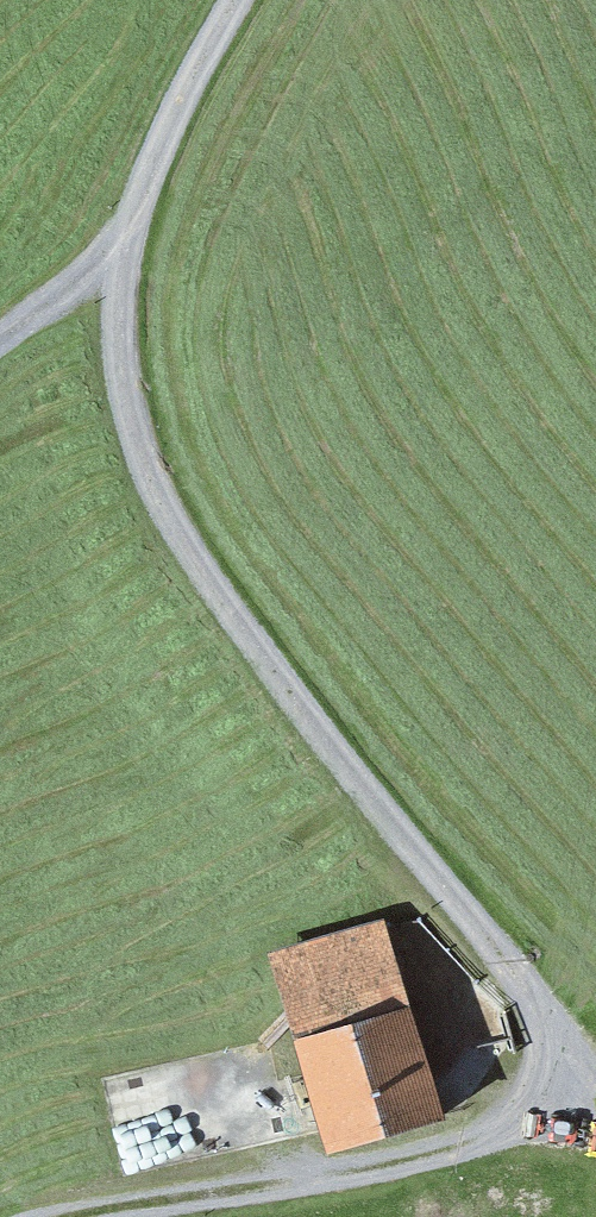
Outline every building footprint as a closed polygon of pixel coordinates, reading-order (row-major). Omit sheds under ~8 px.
[(383,932),(265,962),(315,1161),(433,1131),(383,932)]
